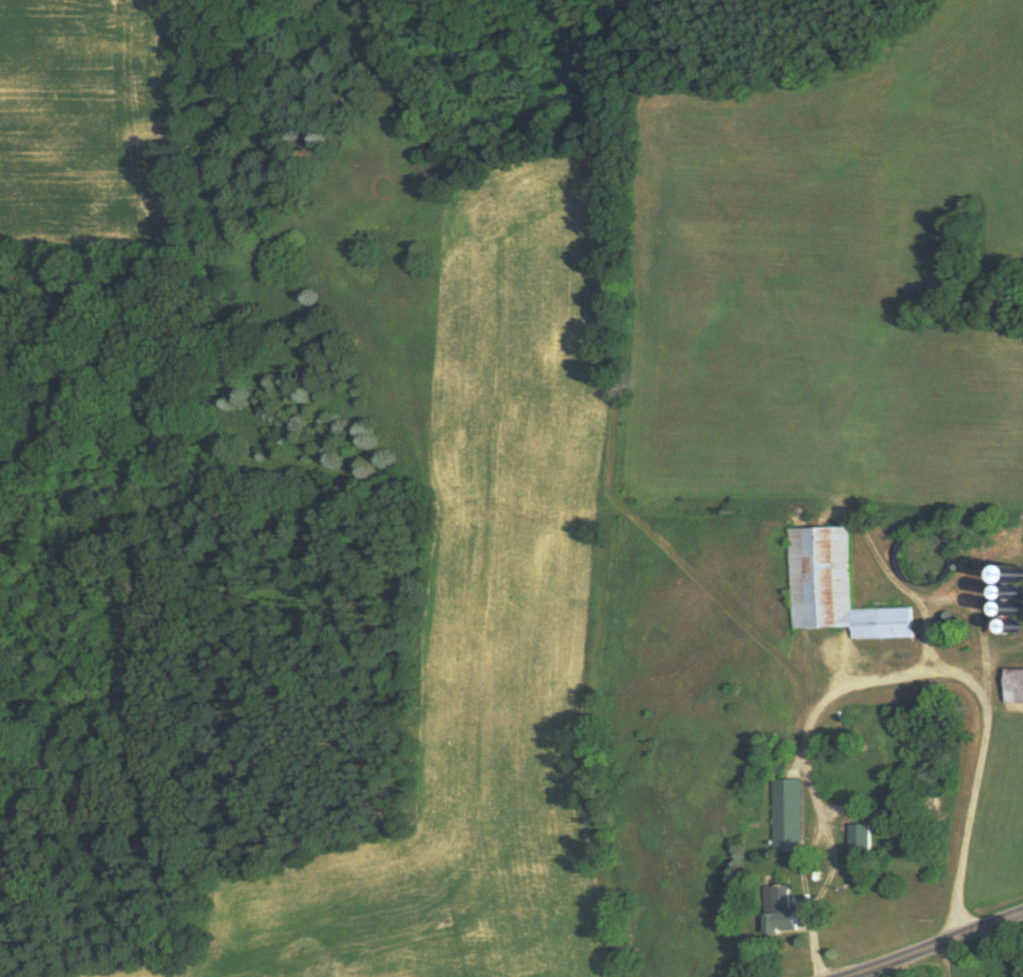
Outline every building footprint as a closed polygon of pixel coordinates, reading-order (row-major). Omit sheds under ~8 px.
[(790,528),(792,628),(852,627),(853,639),(913,638),(912,608),(852,609),(851,527),(790,528)] [(991,633),(1019,633),(1020,564),(1006,564),(1005,600),(991,600),(991,633)] [(1022,704),(1022,669),(1006,669),(1006,704),(1022,704)] [(801,851),(801,778),(772,779),(773,851),(801,851)] [(870,852),(870,824),(849,824),(849,852),(870,852)] [(767,933),(794,932),(792,885),(773,886),(774,897),(765,898),(767,933)]
